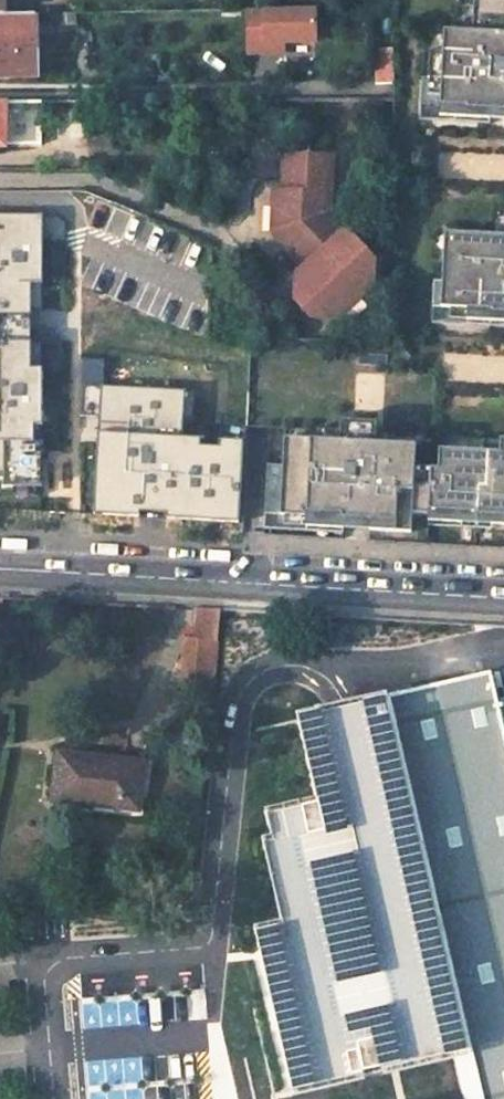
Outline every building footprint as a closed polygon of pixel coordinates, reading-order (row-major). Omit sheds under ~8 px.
[(496,0),(474,0),(473,21),(475,21),(475,34),(462,33),(443,32),(442,54),(429,53),(428,79),(421,79),(419,117),(489,121),(503,122),(503,0),(496,0)] [(318,43),(318,10),(251,11),(252,50),(286,49),(286,43),(318,43)] [(0,15),(0,76),(35,76),(34,15),(7,15),(0,15)] [(475,21),(473,21),(463,21),(462,33),(475,34),(475,21)] [(392,48),(376,48),(377,82),(393,81),(392,48)] [(0,100),(0,147),(7,147),(7,143),(41,143),(41,100),(0,100)] [(489,121),(419,117),(419,122),(489,125),(489,121)] [(331,157),(282,156),(282,190),(281,207),(273,207),(272,234),(298,262),(310,250),(317,259),(305,270),(297,279),(297,305),(311,319),(338,319),(350,304),(338,291),(373,259),(329,210),(331,157)] [(282,190),(273,189),(273,207),(281,207),(282,190)] [(495,224),(494,237),(503,238),(503,225),(495,224)] [(82,232),(34,231),(32,296),(82,296),(82,232)] [(494,237),(454,235),(454,250),(443,249),(441,282),(433,282),(431,319),(503,324),(503,238),(494,237)] [(454,250),(454,235),(444,235),(443,249),(454,250)] [(310,250),(298,262),(305,270),(317,259),(310,250)] [(350,304),(338,319),(368,320),(367,300),(363,295),(373,285),(373,259),(338,291),(350,304)] [(431,319),(430,324),(503,328),(503,324),(431,319)] [(0,336),(0,354),(24,355),(34,355),(36,337),(0,336)] [(34,355),(24,355),(23,380),(15,381),(13,414),(36,416),(39,356),(34,355)] [(239,525),(241,444),(180,442),(182,392),(84,389),(80,520),(239,525)] [(12,453),(13,416),(0,416),(0,453),(12,453)] [(302,440),(310,440),(312,418),(303,416),(302,440)] [(499,441),(499,443),(498,454),(465,452),(438,450),(436,470),(414,468),(415,446),(374,444),(375,424),(340,422),(339,432),(339,442),(316,441),(310,440),(302,440),(268,438),(263,516),(305,518),(305,528),(342,530),(342,520),(368,521),(368,532),(410,534),(411,516),(427,516),(427,523),(491,526),(503,527),(503,441),(499,441)] [(339,442),(339,432),(316,431),(316,441),(339,442)] [(498,454),(499,443),(466,442),(465,452),(498,454)] [(305,518),(263,516),(263,530),(342,535),(342,530),(305,528),(305,518)] [(342,520),(342,530),(354,531),(368,532),(368,521),(342,520)] [(219,611),(196,610),(193,639),(185,638),(181,686),(212,689),(219,611)] [(500,691),(489,666),(386,684),(295,703),(316,794),(266,808),(271,835),(262,837),(280,916),(254,922),(290,1090),(470,1042),(478,1098),(503,1098),(503,691),(500,691)] [(145,763),(60,755),(54,802),(95,807),(97,800),(141,805),(145,763)] [(141,805),(97,800),(95,807),(140,812),(141,805)] [(120,1013),(124,1098),(160,1098),(156,1012),(120,1013)]
